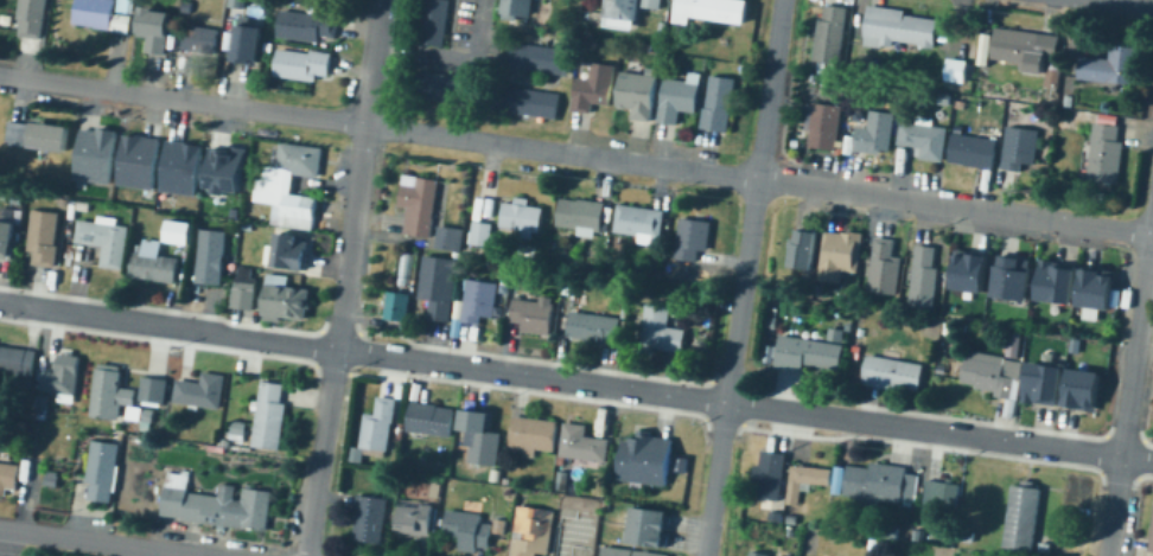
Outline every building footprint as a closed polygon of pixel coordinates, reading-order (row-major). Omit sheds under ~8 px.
[(18,31),(22,0),(49,0),(44,34),(18,31)] [(76,23),(80,0),(110,0),(116,1),(114,14),(133,18),(130,32),(76,23)] [(119,9),(120,0),(137,0),(135,12),(119,9)] [(185,0),(195,1),(192,13),(184,12),(185,0)] [(229,6),(230,0),(248,0),(247,8),(229,6)] [(420,43),(426,0),(445,0),(451,1),(444,46),(420,43)] [(504,18),(505,0),(533,0),(531,20),(504,18)] [(609,17),(611,0),(664,0),(663,8),(648,7),(644,7),(642,20),(639,20),(638,30),(610,26),(611,17),(609,17)] [(671,26),(676,0),(747,0),(744,20),(737,19),(735,24),(689,17),(687,28),(671,26)] [(146,5),(159,7),(159,11),(176,13),(170,55),(148,51),(149,37),(141,36),(146,5)] [(848,8),(840,63),(816,59),(824,5),(848,8)] [(936,20),(934,44),(894,39),(893,45),(867,43),(871,6),(905,11),(904,17),(936,20)] [(339,17),(336,41),(313,38),(312,41),(280,37),(285,8),(339,17)] [(241,30),(240,30),(242,15),(251,17),(250,26),(267,27),(262,64),(237,60),(241,30)] [(663,21),(670,23),(669,32),(662,32),(663,21)] [(217,30),(212,55),(181,49),(186,24),(217,30)] [(1058,37),(1055,55),(1044,52),(1040,72),(1026,70),(1027,63),(994,57),(999,27),(1058,37)] [(980,32),(990,33),(986,64),(975,63),(980,32)] [(267,41),(274,43),(273,52),(266,51),(267,41)] [(571,52),(567,75),(511,66),(515,43),(571,52)] [(276,47),(308,52),(308,49),(332,52),(329,75),(317,74),(316,81),(273,75),(276,47)] [(1140,50),(1135,85),(1081,79),(1083,55),(1115,58),(1116,47),(1140,50)] [(967,62),(962,83),(947,79),(950,58),(967,62)] [(613,104),(595,102),(593,113),(574,110),(579,78),(592,79),(594,62),(618,65),(613,104)] [(1062,68),(1058,84),(1045,82),(1047,65),(1062,68)] [(484,82),(479,106),(413,94),(418,70),(484,82)] [(658,78),(650,121),(631,117),(633,109),(617,107),(624,72),(658,78)] [(737,81),(728,132),(702,127),(712,76),(737,81)] [(700,83),(697,114),(677,111),(677,122),(661,121),(664,79),(700,83)] [(560,95),(556,116),(490,108),(493,87),(560,95)] [(936,103),(937,92),(949,94),(948,104),(936,103)] [(1064,94),(1074,95),(1072,107),(1063,106),(1064,94)] [(966,101),(963,109),(954,107),(955,100),(966,101)] [(796,102),(808,103),(807,113),(794,111),(796,102)] [(843,107),(836,151),(808,146),(815,102),(843,107)] [(853,109),(862,110),(861,121),(852,120),(853,109)] [(942,109),(944,115),(937,119),(935,113),(942,109)] [(892,115),(886,149),(879,148),(878,154),(856,151),(860,126),(869,127),(872,111),(892,115)] [(945,128),(942,160),(913,156),(915,146),(902,143),(904,122),(945,128)] [(27,124),(25,146),(7,143),(9,123),(27,124)] [(69,128),(65,151),(30,146),(33,123),(69,128)] [(1125,145),(1119,181),(1082,177),(1083,167),(1089,167),(1096,123),(1120,127),(1117,143),(1125,145)] [(123,130),(119,165),(116,184),(77,179),(83,128),(100,130),(100,126),(112,128),(112,129),(123,130)] [(1040,132),(1034,165),(1024,162),(1023,171),(1002,168),(1009,126),(1040,132)] [(126,134),(135,135),(136,134),(147,135),(147,136),(165,139),(159,190),(120,185),(126,134)] [(998,140),(993,170),(950,162),(954,134),(998,140)] [(789,146),(789,139),(797,139),(796,147),(789,146)] [(186,142),(206,146),(199,196),(178,192),(163,190),(170,140),(186,142)] [(323,146),(319,174),(288,170),(285,190),(317,197),(311,228),(272,221),(274,203),(257,200),(265,161),(279,164),(282,140),(323,146)] [(246,192),(231,191),(230,196),(218,193),(219,188),(206,187),(211,147),(230,149),(230,146),(250,148),(246,192)] [(440,179),(432,235),(407,231),(410,207),(399,205),(402,186),(413,188),(414,175),(440,179)] [(12,204),(14,192),(26,194),(24,205),(12,204)] [(529,198),(528,205),(543,207),(541,232),(533,231),(533,238),(524,237),(525,230),(501,226),(503,203),(516,204),(517,196),(529,198)] [(60,206),(62,198),(69,199),(68,206),(60,206)] [(605,204),(603,231),(560,226),(562,199),(605,204)] [(78,209),(79,202),(91,203),(90,210),(78,209)] [(663,213),(657,243),(614,234),(620,204),(663,213)] [(234,207),(242,207),(241,218),(232,218),(234,207)] [(57,247),(55,266),(34,263),(36,251),(28,250),(32,210),(59,213),(56,247),(57,247)] [(191,221),(189,239),(165,237),(167,217),(191,221)] [(116,219),(116,225),(129,226),(126,269),(102,267),(103,245),(76,243),(78,222),(95,224),(96,218),(116,219)] [(712,224),(707,253),(699,250),(697,262),(675,257),(682,218),(712,224)] [(9,260),(0,258),(0,220),(15,223),(9,260)] [(243,230),(244,223),(255,224),(253,231),(243,230)] [(464,228),(461,247),(435,242),(439,223),(464,228)] [(492,225),(489,245),(472,243),(474,223),(492,225)] [(818,231),(813,268),(790,264),(796,228),(818,231)] [(228,234),(221,286),(195,281),(203,230),(228,234)] [(864,236),(858,274),(843,273),(842,282),(820,279),(827,231),(864,236)] [(308,243),(305,270),(273,266),(278,232),(301,236),(300,242),(308,243)] [(902,263),(897,294),(869,290),(878,237),(898,241),(894,262),(902,263)] [(146,238),(164,239),(163,254),(145,253),(146,238)] [(535,247),(535,256),(524,256),(525,245),(535,247)] [(657,253),(658,245),(665,245),(665,254),(657,253)] [(937,269),(935,305),(913,302),(918,247),(934,248),(931,269),(937,269)] [(983,255),(979,292),(947,287),(950,254),(953,254),(953,249),(964,250),(964,253),(983,255)] [(179,260),(176,283),(133,276),(136,251),(179,260)] [(996,255),(1027,258),(1023,300),(988,296),(992,264),(995,264),(996,255)] [(458,261),(452,320),(428,318),(431,299),(420,298),(425,257),(458,261)] [(1038,258),(1072,263),(1068,303),(1033,299),(1038,258)] [(254,268),(254,276),(256,276),(253,309),(231,307),(235,274),(240,275),(240,267),(254,268)] [(1104,308),(1072,305),(1077,268),(1094,269),(1094,268),(1108,270),(1114,270),(1113,279),(1108,279),(1104,308)] [(311,290),(308,319),(262,315),(266,274),(288,276),(287,288),(311,290)] [(498,285),(495,318),(483,317),(482,322),(463,320),(467,281),(498,285)] [(502,285),(511,285),(510,293),(501,292),(502,285)] [(815,285),(822,286),(822,295),(814,294),(815,285)] [(568,286),(575,287),(573,295),(566,294),(568,286)] [(1110,289),(1120,290),(1116,307),(1108,306),(1110,289)] [(410,295),(409,319),(387,319),(388,295),(410,295)] [(457,300),(464,301),(460,337),(453,337),(457,300)] [(554,305),(550,333),(523,330),(524,320),(509,319),(511,300),(554,305)] [(683,330),(681,350),(642,346),(645,306),(670,308),(669,327),(683,330)] [(507,307),(505,317),(498,315),(499,307),(507,307)] [(568,337),(572,312),(626,319),(623,345),(568,337)] [(766,317),(775,317),(775,328),(765,327),(766,317)] [(828,327),(842,328),(841,340),(827,339),(828,327)] [(1011,332),(1023,333),(1019,356),(1007,353),(1011,332)] [(840,347),(835,369),(805,362),(803,371),(776,365),(783,333),(840,347)] [(764,345),(773,346),(771,363),(762,362),(764,345)] [(852,345),(859,346),(858,360),(849,359),(852,345)] [(33,383),(0,378),(0,347),(37,351),(33,383)] [(1017,362),(1008,397),(992,394),(993,390),(975,386),(975,384),(957,381),(964,349),(1002,357),(1001,359),(1017,362)] [(1041,352),(1052,353),(1051,363),(1039,362),(1041,352)] [(77,354),(78,401),(59,401),(59,391),(46,391),(45,371),(62,371),(60,354),(77,354)] [(924,366),(918,394),(864,382),(871,354),(924,366)] [(1058,366),(1052,404),(1032,401),(1032,403),(1020,402),(1020,400),(1017,398),(1023,360),(1040,363),(1040,364),(1058,366)] [(136,389),(133,404),(128,403),(127,414),(121,413),(120,421),(93,416),(101,362),(123,366),(120,386),(136,389)] [(1101,373),(1094,411),(1058,405),(1065,368),(1101,373)] [(225,376),(221,408),(176,401),(179,379),(202,383),(204,372),(225,376)] [(168,381),(166,405),(141,403),(144,378),(168,381)] [(284,385),(281,404),(289,405),(285,449),(254,446),(259,410),(251,408),(253,401),(260,402),(262,382),(284,385)] [(49,397),(49,410),(40,410),(39,397),(49,397)] [(396,400),(388,458),(361,453),(367,414),(375,415),(377,397),(396,400)] [(1002,415),(1004,400),(1015,401),(1013,416),(1002,415)] [(454,409),(450,437),(408,430),(413,403),(454,409)] [(153,410),(153,420),(135,418),(136,409),(153,410)] [(501,434),(497,465),(470,461),(473,432),(463,430),(465,411),(496,416),(495,433),(501,434)] [(556,422),(553,453),(535,450),(535,455),(521,454),(522,447),(514,446),(517,417),(556,422)] [(247,424),(243,440),(230,437),(232,422),(247,424)] [(607,439),(605,460),(561,455),(565,423),(584,424),(582,436),(607,439)] [(674,439),(665,487),(618,479),(625,439),(637,441),(639,432),(674,439)] [(121,466),(117,493),(113,492),(112,500),(89,497),(91,482),(87,481),(93,440),(119,443),(115,466),(121,466)] [(361,446),(358,459),(349,458),(351,443),(361,446)] [(788,455),(779,500),(754,496),(763,450),(788,455)] [(690,458),(689,473),(676,472),(677,456),(690,458)] [(6,496),(0,494),(0,462),(20,465),(17,488),(7,487),(6,496)] [(832,469),(830,484),(800,480),(797,503),(790,503),(794,465),(832,469)] [(916,475),(915,500),(900,500),(900,504),(854,501),(854,496),(846,494),(847,465),(907,467),(906,474),(916,475)] [(498,472),(497,482),(490,481),(492,471),(498,472)] [(568,473),(566,490),(556,488),(560,472),(568,473)] [(60,475),(58,487),(44,485),(45,473),(60,475)] [(189,493),(218,497),(221,484),(235,486),(232,498),(241,499),(242,487),(273,491),(267,531),(184,520),(184,517),(163,515),(168,473),(191,477),(189,493)] [(961,485),(957,506),(925,503),(928,480),(961,485)] [(1045,486),(1036,550),(1005,545),(1014,481),(1045,486)] [(439,484),(438,498),(431,497),(432,484),(439,484)] [(387,499),(383,541),(355,537),(358,497),(387,499)] [(597,503),(594,515),(584,512),(585,501),(597,503)] [(432,506),(429,533),(401,531),(403,504),(432,506)] [(537,551),(537,555),(511,555),(520,505),(556,510),(550,554),(537,551)] [(673,513),(667,547),(628,541),(632,507),(673,513)] [(491,524),(489,548),(477,547),(477,552),(459,550),(461,537),(445,535),(447,509),(482,513),(480,523),(491,524)] [(767,511),(781,512),(779,522),(766,520),(767,511)] [(785,513),(796,515),(795,524),(784,523),(785,513)] [(507,520),(504,535),(495,533),(496,519),(507,520)] [(897,529),(896,538),(878,536),(880,525),(897,529)] [(922,530),(921,542),(910,541),(912,529),(922,530)] [(785,530),(794,531),(792,538),(784,537),(785,530)] [(974,532),(972,543),(962,542),(963,531),(974,532)] [(867,537),(879,539),(878,551),(866,549),(867,537)] [(1050,544),(1047,555),(1037,552),(1038,543),(1050,544)] [(671,554),(671,555),(605,555),(606,545),(671,554)]
